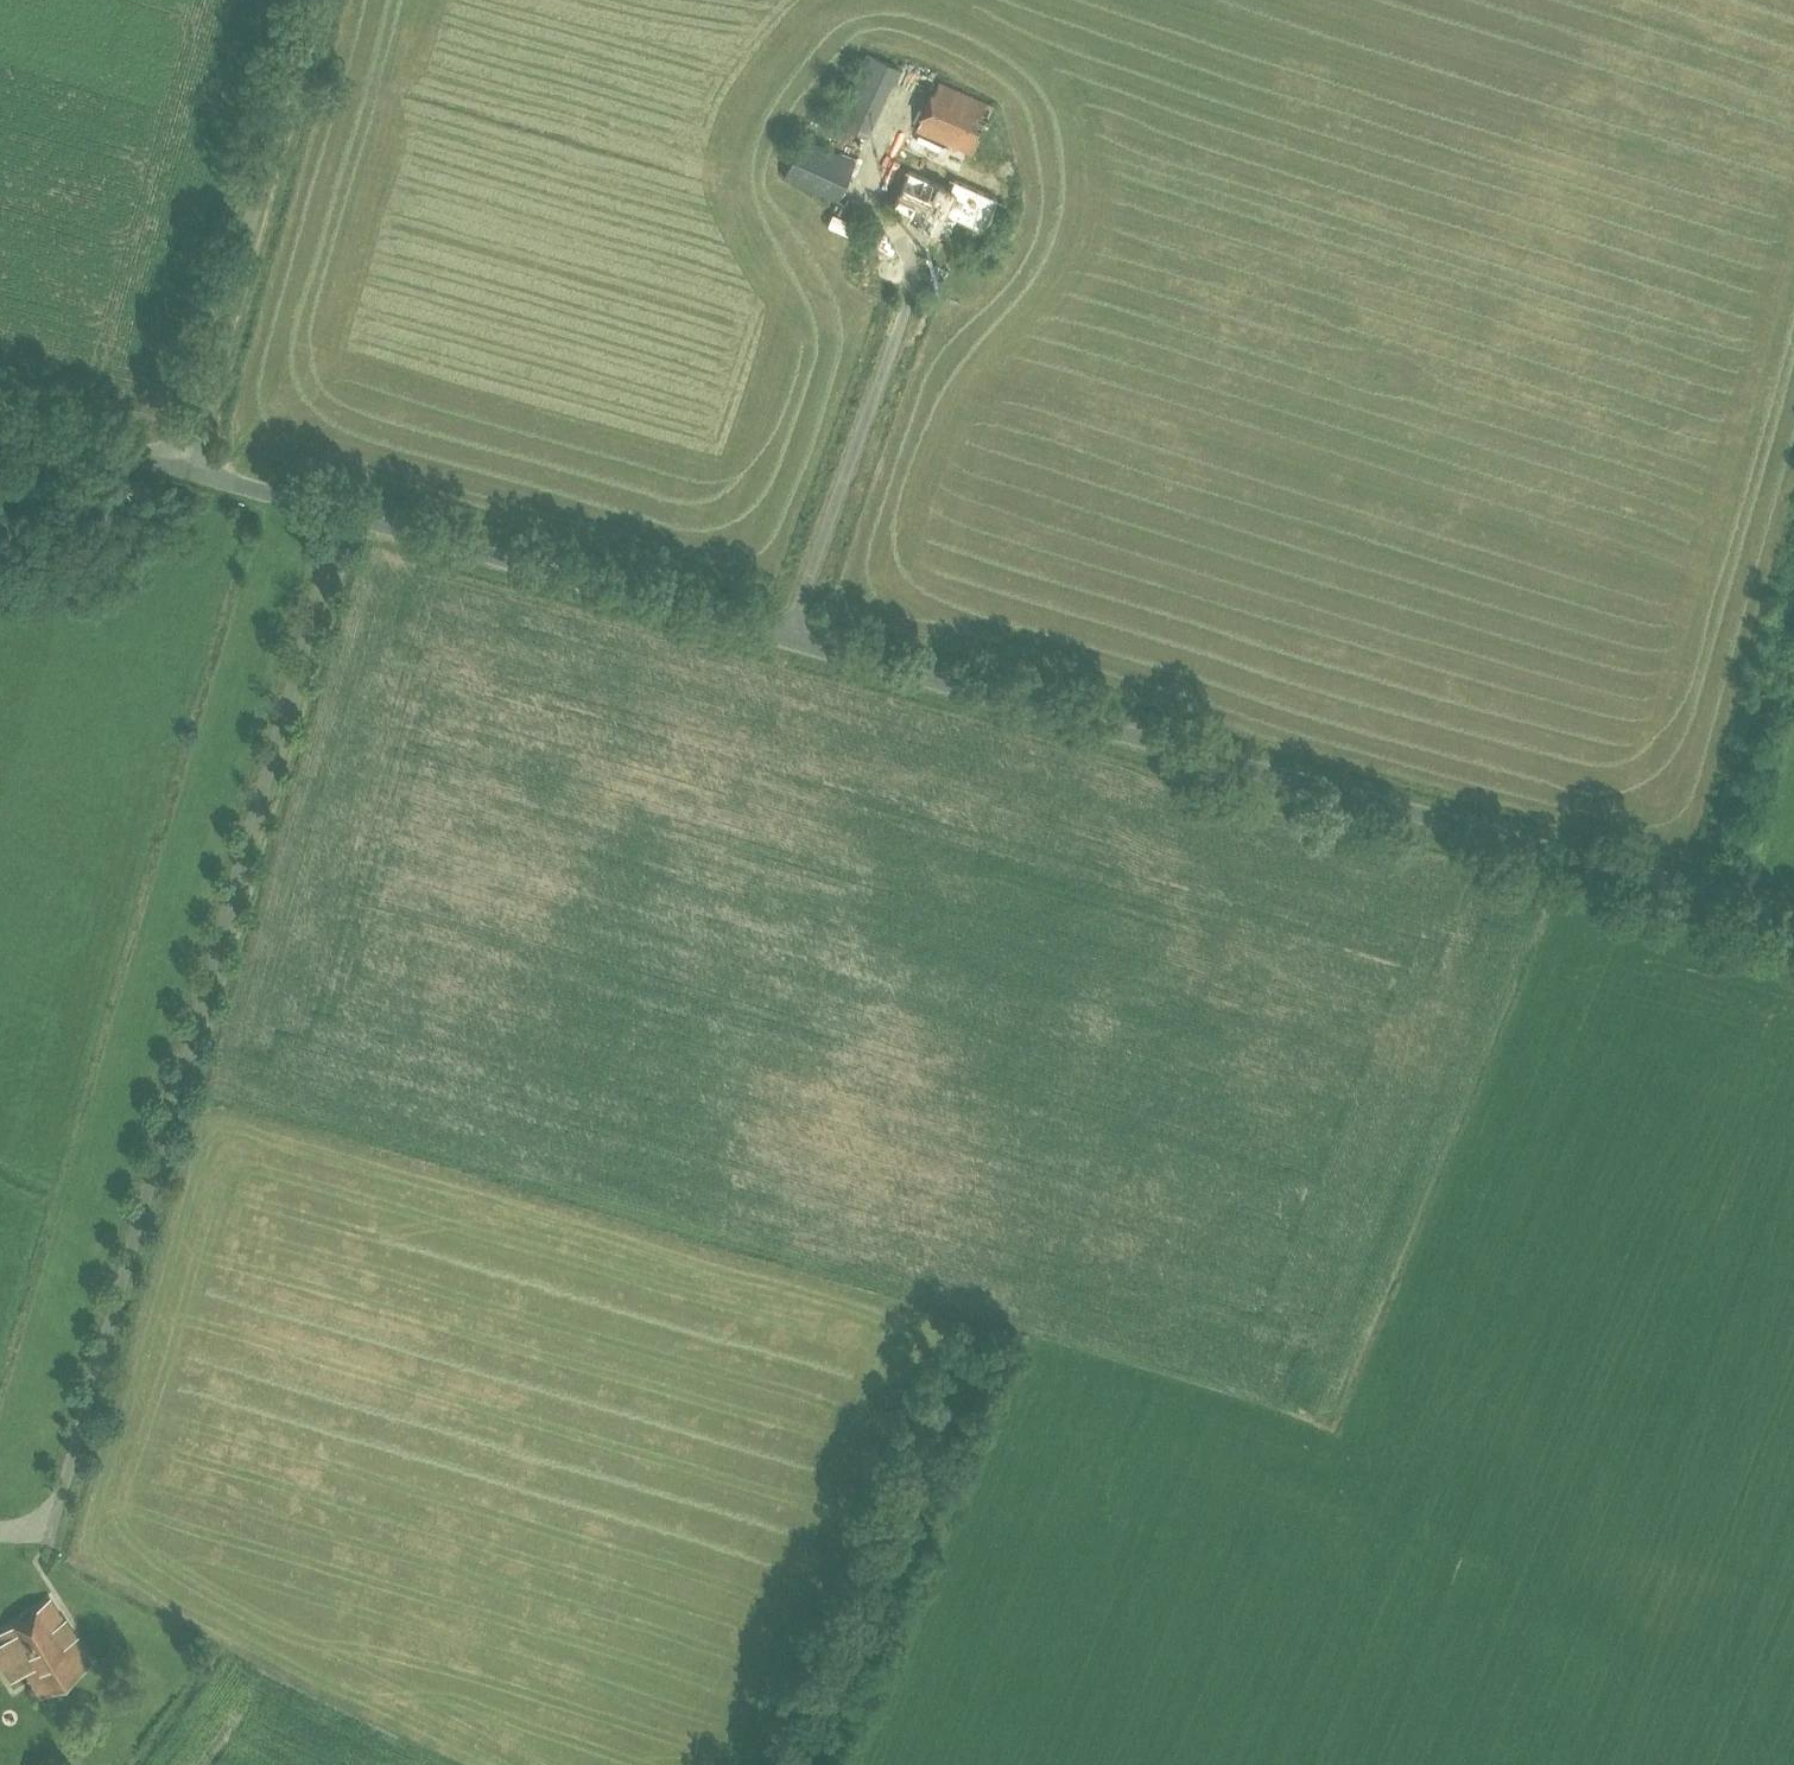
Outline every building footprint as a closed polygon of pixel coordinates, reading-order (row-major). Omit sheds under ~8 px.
[(869,138),(900,67),(868,53),(836,123),(869,138)] [(917,129),(976,155),(993,117),(990,116),(995,104),(939,79),(933,91),(930,90),(920,115),(923,116),(917,129)] [(838,201),(856,159),(802,135),(783,177),(838,201)] [(980,233),(995,200),(931,172),(926,182),(905,172),(889,209),(907,217),(905,222),(939,237),(947,219),(980,233)] [(169,507),(172,499),(160,496),(158,503),(169,507)] [(72,1638),(63,1624),(67,1621),(53,1599),(3,1633),(44,1695),(94,1662),(76,1635),(72,1638)] [(49,1753),(29,1764),(57,1764),(49,1753)]
